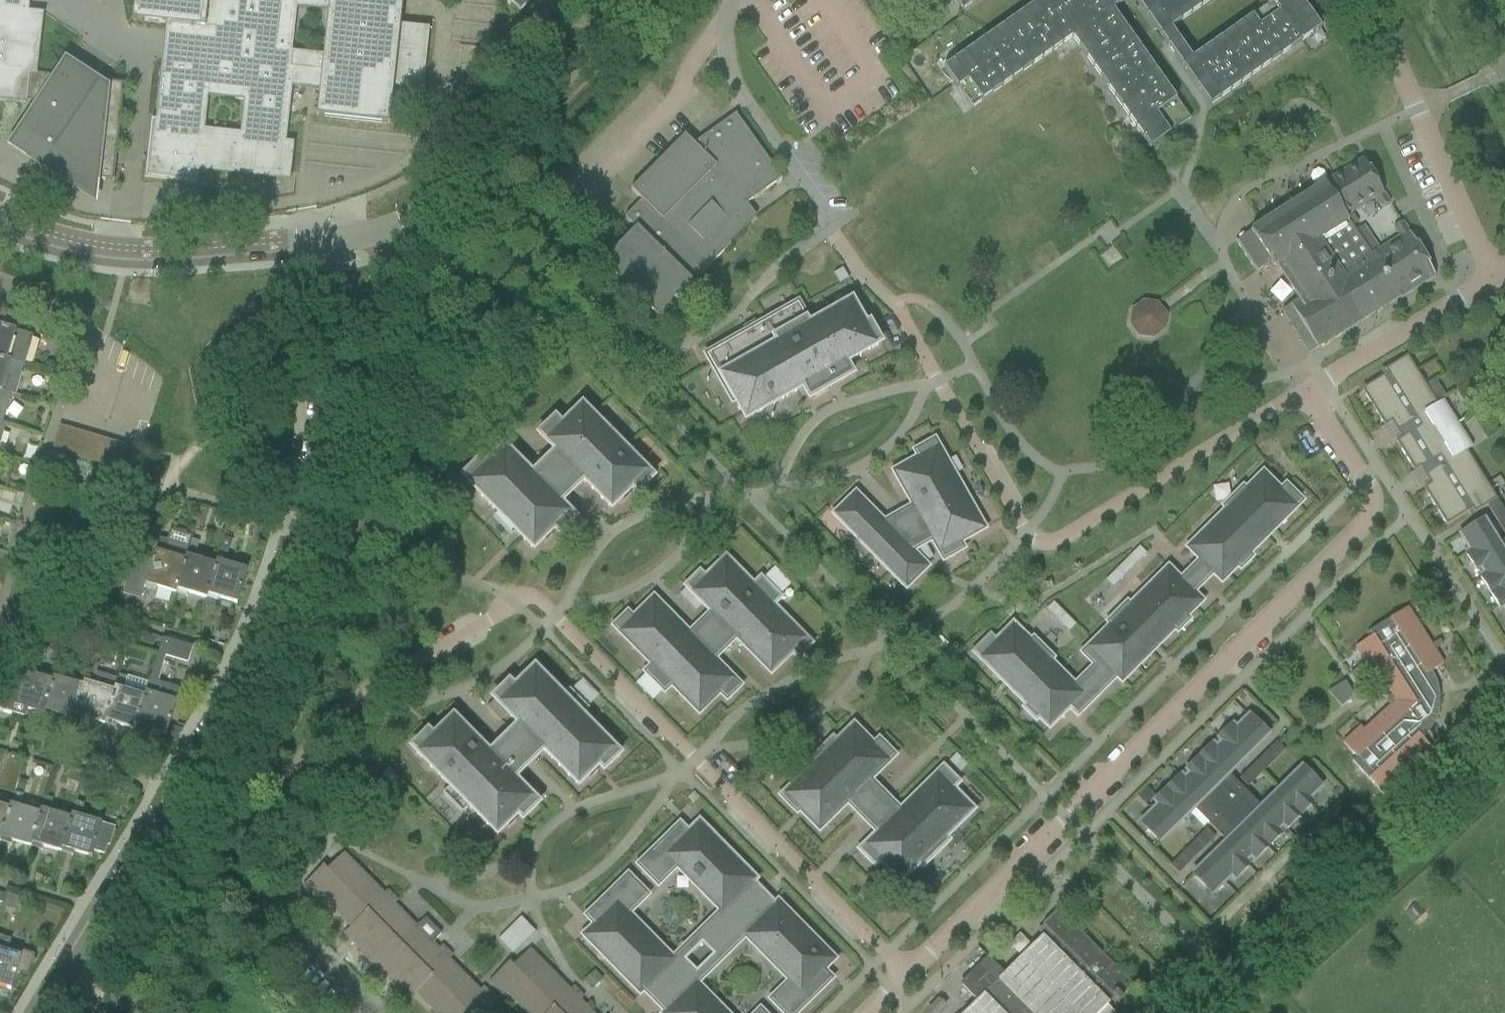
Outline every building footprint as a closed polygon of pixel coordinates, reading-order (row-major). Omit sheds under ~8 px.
[(26,103),(26,101),(40,103),(11,146),(72,185),(76,187),(81,189),(97,191),(98,189),(95,189),(96,180),(113,181),(124,83),(105,81),(105,87),(68,60),(57,76),(37,74),(44,13),(29,11),(30,0),(0,0),(0,100),(26,103)] [(132,20),(165,24),(155,120),(158,120),(154,158),(147,157),(145,177),(197,182),(198,170),(252,176),(253,169),(290,173),(294,142),(286,141),(292,86),(319,89),(316,115),(389,123),(393,85),(422,89),(429,28),(400,25),(403,0),(135,0),(132,20)] [(520,12),(532,0),(508,0),(520,12)] [(1078,4),(1075,0),(1040,0),(943,68),(971,108),(1072,38),(1150,148),(1190,120),(1112,9),(1125,0),(1083,0),(1078,4)] [(962,10),(976,0),(955,0),(962,10)] [(1210,106),(1320,28),(1300,0),(1275,0),(1192,59),(1171,29),(1211,0),(1135,0),(1210,106)] [(740,208),(747,203),(782,178),(736,114),(694,144),(684,135),(631,190),(641,200),(625,217),(636,228),(601,263),(662,323),(698,287),(693,282),(731,244),(725,238),(749,221),(740,208)] [(1254,230),(1237,241),(1243,250),(1257,272),(1268,264),(1272,262),(1284,279),(1290,287),(1299,301),(1294,305),(1291,306),(1318,349),(1436,276),(1402,222),(1394,228),(1400,238),(1379,251),(1371,256),(1356,231),(1353,226),(1348,218),(1347,217),(1376,199),(1382,209),(1391,204),(1364,161),(1363,161),(1254,230)] [(542,228),(550,219),(542,211),(534,219),(542,228)] [(1353,215),(1348,218),(1353,226),(1358,223),(1353,215)] [(1364,226),(1356,231),(1371,256),(1379,251),(1364,226)] [(842,269),(833,274),(839,284),(848,279),(842,269)] [(1169,312),(1159,299),(1142,299),(1132,306),(1130,320),(1135,332),(1148,338),(1159,334),(1166,326),(1169,312)] [(746,332),(704,355),(710,365),(713,364),(733,399),(730,401),(732,403),(734,401),(745,420),(802,388),(808,400),(813,398),(813,397),(828,388),(827,386),(834,382),(836,385),(852,375),(845,364),(880,344),(869,323),(865,325),(851,300),(810,324),(798,302),(756,326),(754,323),(744,328),(746,332)] [(23,365),(32,336),(13,330),(18,315),(0,310),(0,358),(23,365)] [(647,339),(657,350),(665,342),(655,332),(647,339)] [(1383,377),(1361,390),(1384,426),(1391,422),(1401,439),(1396,442),(1414,472),(1420,468),(1430,485),(1423,490),(1446,526),(1471,510),(1474,514),(1487,506),(1496,500),(1466,452),(1461,443),(1467,439),(1458,425),(1463,421),(1462,420),(1457,424),(1448,410),(1442,413),(1437,405),(1406,356),(1384,370),(1387,374),(1383,377)] [(14,395),(23,365),(0,358),(0,390),(14,395)] [(1489,379),(1504,405),(1504,383),(1499,373),(1489,379)] [(2,423),(7,404),(8,402),(10,393),(0,390),(0,422),(2,423)] [(478,461),(462,477),(498,515),(499,514),(514,530),(533,550),(553,530),(558,535),(575,519),(560,503),(565,499),(574,490),(583,481),(611,509),(631,489),(636,494),(653,478),(616,441),(600,425),(601,425),(582,405),(561,425),(554,418),(538,435),(555,452),(532,474),(504,446),(483,466),(478,461)] [(51,451),(63,454),(70,429),(59,426),(51,451)] [(63,454),(75,458),(82,433),(70,429),(63,454)] [(75,458),(87,461),(94,436),(82,433),(75,458)] [(87,461),(98,465),(106,440),(94,436),(87,461)] [(98,465),(110,468),(117,443),(106,440),(98,465)] [(855,493),(833,515),(905,589),(927,567),(912,551),(931,541),(943,561),(963,549),(960,543),(985,529),(971,505),(968,507),(956,487),(960,485),(934,440),(914,451),(917,458),(892,472),(912,506),(909,508),(909,509),(904,512),(907,515),(900,522),(895,517),(888,521),(888,520),(883,522),(855,493)] [(110,468),(122,471),(129,447),(117,443),(110,468)] [(129,447),(122,471),(133,475),(141,450),(129,447)] [(1150,648),(1147,646),(1153,640),(1155,643),(1173,625),(1176,628),(1188,616),(1185,613),(1201,597),(1192,589),(1211,570),(1220,578),(1236,563),(1239,565),(1251,553),(1248,550),(1266,533),(1263,530),(1268,525),(1271,527),(1301,497),(1285,481),(1279,486),(1262,468),(1244,486),(1242,483),(1222,503),(1224,505),(1186,544),(1198,556),(1179,575),(1167,563),(1128,602),(1126,599),(1106,619),(1109,621),(1080,649),(1093,662),(1073,681),(1049,657),(1052,655),(1032,635),(1029,637),(1012,620),(994,637),(989,632),(972,649),(1002,679),(1005,676),(1010,681),(1007,684),(1025,702),(1022,705),(1034,717),(1037,714),(1048,725),(1068,704),(1076,712),(1115,673),(1120,678),(1150,648)] [(1487,506),(1504,534),(1504,514),(1496,500),(1487,506)] [(1457,536),(1467,551),(1463,554),(1473,570),(1475,573),(1479,571),(1482,574),(1478,577),(1499,612),(1503,609),(1504,612),(1504,539),(1498,543),(1484,520),(1457,536)] [(170,530),(166,541),(158,539),(152,560),(134,554),(123,591),(142,596),(145,585),(155,588),(154,593),(155,593),(156,588),(171,593),(173,594),(190,539),(191,536),(170,530)] [(190,539),(173,594),(175,594),(176,590),(186,593),(185,598),(186,598),(187,593),(202,597),(201,598),(204,599),(215,562),(195,556),(199,542),(190,539)] [(215,562),(204,599),(205,599),(207,595),(217,598),(216,602),(216,603),(218,598),(233,602),(232,603),(236,604),(246,570),(245,570),(245,571),(224,565),(228,552),(219,549),(215,562)] [(627,613),(613,627),(651,666),(645,673),(664,692),(670,685),(698,714),(719,693),(726,700),(741,686),(714,660),(736,639),(771,674),(792,653),(797,658),(811,644),(772,605),(779,599),(760,580),(754,586),(725,557),(704,578),(699,573),(685,587),(710,613),(697,625),(700,628),(693,635),(690,632),(689,634),(653,597),(632,618),(627,613)] [(92,592),(83,601),(93,611),(98,606),(97,596),(92,592)] [(1439,693),(1435,694),(1435,689),(1433,685),(1432,681),(1430,677),(1428,674),(1444,664),(1443,662),(1439,664),(1435,654),(1437,653),(1431,644),(1428,646),(1423,636),(1425,635),(1419,626),(1416,628),(1412,617),(1413,616),(1408,608),(1391,618),(1369,632),(1372,636),(1356,647),(1356,649),(1360,646),(1364,657),(1362,658),(1368,667),(1373,665),(1392,696),(1391,705),(1364,730),(1361,727),(1352,734),(1354,736),(1347,744),(1344,742),(1343,743),(1356,757),(1352,761),(1370,780),(1383,794),(1391,787),(1390,786),(1396,777),(1399,780),(1407,773),(1406,771),(1412,763),(1415,765),(1423,758),(1422,757),(1428,748),(1431,751),(1432,749),(1422,739),(1420,736),(1423,733),(1426,729),(1428,726),(1430,722),(1432,719),(1436,720),(1437,716),(1438,711),(1439,707),(1440,702),(1440,698),(1439,693)] [(161,639),(144,698),(134,730),(135,731),(137,726),(147,729),(146,734),(147,734),(148,730),(162,734),(162,735),(166,736),(169,725),(180,690),(158,683),(165,658),(187,665),(192,649),(161,639)] [(0,693),(0,712),(10,715),(11,716),(12,712),(24,716),(26,710),(40,714),(40,715),(42,715),(52,682),(32,676),(32,675),(31,675),(35,662),(27,660),(19,686),(3,681),(0,693)] [(70,720),(73,720),(83,687),(62,681),(62,680),(65,668),(57,665),(52,682),(42,715),(44,716),(45,711),(55,714),(54,719),(55,719),(56,715),(70,719),(70,720)] [(427,732),(411,748),(449,788),(443,794),(462,813),(468,807),(497,835),(517,815),(522,821),(539,804),(537,802),(544,795),(531,781),(524,789),(514,779),(525,769),(532,761),(543,751),(578,786),(598,766),(603,771),(620,755),(581,715),(588,709),(569,690),(562,696),(534,668),(514,688),(509,682),(492,699),(518,725),(489,753),(453,717),(432,737),(427,732)] [(101,725),(103,725),(117,679),(88,671),(83,687),(73,720),(74,721),(75,716),(86,719),(85,724),(87,720),(101,724),(101,725)] [(132,730),(134,730),(144,698),(124,692),(124,690),(123,689),(127,678),(118,675),(117,679),(103,725),(105,726),(106,721),(116,724),(115,729),(116,729),(117,725),(132,729),(132,730)] [(1328,692),(1342,707),(1351,698),(1352,692),(1345,681),(1328,692)] [(1214,893),(1233,874),(1237,878),(1250,865),(1249,864),(1255,858),(1256,859),(1281,834),(1280,833),(1286,827),(1287,829),(1313,803),(1309,799),(1323,786),(1304,766),(1263,806),(1230,773),(1270,734),(1251,714),(1237,728),(1233,724),(1157,799),(1161,803),(1142,822),(1161,841),(1195,808),(1228,841),(1195,873),(1214,893)] [(808,769),(780,797),(796,814),(799,811),(819,831),(847,804),(876,833),(858,851),(875,867),(880,862),(900,883),(918,865),(920,868),(948,841),(945,838),(974,810),(953,789),(958,784),(943,768),(899,810),(894,805),(892,807),(876,790),(878,788),(870,781),(895,756),(878,740),(873,745),(853,724),(835,742),(833,739),(805,766),(808,769)] [(169,725),(166,736),(176,739),(182,729),(169,725)] [(1258,777),(1250,769),(1241,778),(1250,786),(1258,777)] [(69,770),(66,780),(79,785),(82,774),(69,770)] [(19,779),(15,790),(24,793),(28,781),(19,779)] [(1146,788),(1138,795),(1146,804),(1154,796),(1146,788)] [(30,847),(40,815),(19,808),(18,807),(22,795),(14,793),(9,809),(0,839),(0,842),(1,838),(11,841),(10,845),(11,846),(12,841),(27,846),(26,847),(30,847)] [(57,852),(60,852),(70,819),(50,813),(50,812),(49,812),(53,800),(45,797),(40,815),(30,847),(30,848),(32,843),(42,846),(41,851),(42,851),(43,846),(58,851),(57,852)] [(70,819),(60,852),(61,853),(62,848),(73,851),(72,855),(73,856),(74,852),(88,856),(88,857),(92,858),(94,851),(103,853),(105,854),(108,845),(110,845),(115,828),(102,824),(101,824),(101,825),(80,819),(81,818),(80,817),(84,805),(75,802),(70,819)] [(9,809),(0,807),(0,839),(9,809)] [(648,896),(627,875),(585,917),(593,925),(582,936),(639,994),(643,991),(664,1012),(726,1012),(697,984),(745,937),(788,982),(769,1000),(782,1012),(798,1012),(832,979),(824,971),(835,960),(777,901),(774,905),(753,883),(756,880),(699,821),(687,832),(679,824),(637,866),(657,886),(676,868),(720,912),(672,958),(629,914),(648,896)] [(1208,845),(1217,836),(1209,828),(1200,837),(1208,845)] [(376,966),(377,967),(380,964),(395,979),(392,982),(409,1000),(415,993),(435,1012),(484,1012),(497,1001),(483,988),(480,991),(449,960),(452,956),(442,946),(438,950),(432,945),(436,941),(435,940),(442,933),(426,917),(416,926),(401,911),(404,908),(403,908),(399,911),(393,906),(398,901),(388,891),(384,894),(344,853),(327,869),(323,866),(303,886),(316,899),(320,896),(350,927),(344,934),(361,951),(364,948),(379,963),(376,966)] [(1288,884),(1276,895),(1284,904),(1296,893),(1288,884)] [(3,905),(2,908),(17,913),(21,899),(7,895),(6,896),(3,905)] [(1106,1006),(1108,1004),(1106,1002),(1112,996),(1118,1002),(1122,998),(1121,997),(1134,985),(1133,984),(1130,986),(1058,911),(1060,909),(1059,908),(1042,925),(1050,932),(1044,938),(1043,936),(1040,939),(1005,974),(990,959),(963,986),(977,1001),(965,1012),(1114,1012),(1106,1006)] [(526,917),(501,939),(515,954),(540,932),(526,917)] [(8,988),(7,989),(11,990),(16,973),(28,977),(31,966),(35,960),(33,959),(34,955),(21,951),(21,952),(9,945),(11,940),(0,937),(0,986),(8,988)] [(587,1007),(590,1005),(589,1004),(585,1007),(579,1002),(584,997),(574,987),(570,990),(530,949),(514,965),(510,962),(489,982),(502,995),(506,992),(527,1012),(593,1012),(587,1007)] [(594,971),(583,982),(591,991),(603,980),(594,971)] [(394,1006),(402,1012),(410,1005),(402,997),(394,1006)]
